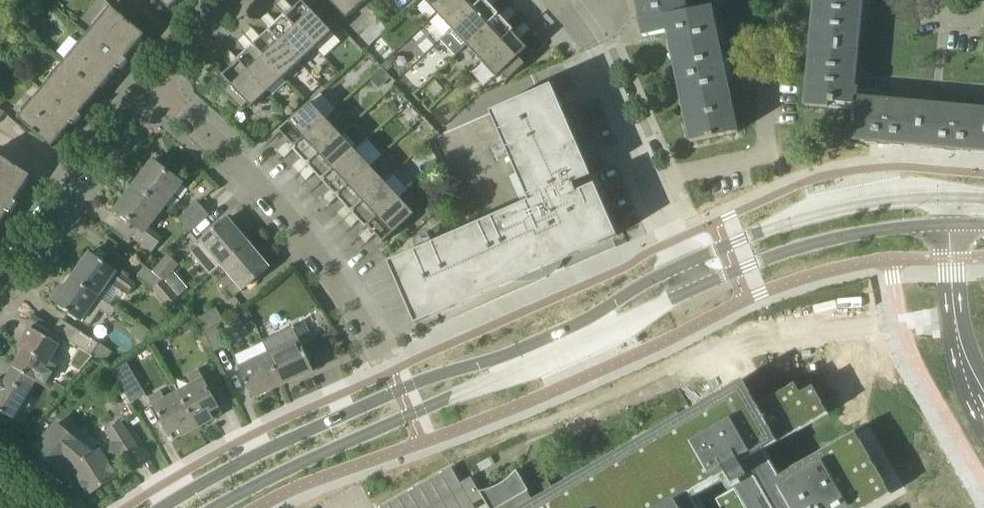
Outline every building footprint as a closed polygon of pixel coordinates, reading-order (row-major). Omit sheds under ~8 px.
[(172,8),(180,0),(163,0),(172,8)] [(364,3),(361,0),(330,0),(347,18),(364,3)] [(452,0),(426,0),(438,13),(452,0)] [(438,13),(453,29),(484,0),(452,0),(438,13)] [(468,45),(499,16),(498,16),(500,14),(487,0),(485,0),(484,1),(484,0),(453,29),(441,40),(456,56),(468,45)] [(638,4),(642,21),(641,21),(645,36),(668,32),(692,27),(689,11),(686,0),(637,0),(638,4)] [(856,80),(859,49),(862,19),(864,0),(815,0),(814,8),(814,15),(813,25),(812,31),(811,43),(811,45),(811,50),(810,60),(808,75),(805,105),(829,108),(830,102),(854,105),(855,96),(858,97),(859,87),(856,87),(856,80)] [(288,17),(317,47),(333,32),(304,1),(288,17)] [(127,58),(146,35),(112,6),(65,62),(100,91),(119,68),(121,71),(122,70),(130,61),(127,58)] [(724,61),(723,56),(719,38),(713,6),(689,11),(692,27),(668,32),(672,48),(679,79),(682,95),(684,106),(685,111),(686,113),(688,124),(692,142),(739,132),(734,108),(733,101),(730,89),(728,80),(727,75),(726,69),(724,61)] [(272,31),(301,62),(317,47),(288,17),(287,17),(286,15),(271,29),(273,31),(272,31)] [(468,45),(483,61),(513,32),(513,31),(515,30),(501,15),(499,17),(499,16),(468,45)] [(257,46),(256,46),(285,77),(301,62),(272,31),(271,32),(270,30),(255,44),(257,46)] [(513,32),(483,61),(498,77),(502,73),(508,80),(526,64),(519,57),(529,48),(513,32)] [(285,77),(256,46),(254,45),(239,59),(241,60),(240,61),(269,92),(285,77)] [(253,107),(269,92),(240,61),(224,76),(233,86),(226,92),(242,109),(249,103),(253,107)] [(81,114),(100,91),(65,62),(19,118),(53,147),(73,124),(75,126),(83,116),(84,116),(81,114)] [(392,77),(390,74),(384,68),(382,69),(372,79),(380,88),(392,77)] [(558,96),(557,95),(553,85),(491,112),(519,175),(524,187),(530,201),(523,204),(396,260),(390,262),(390,263),(417,324),(423,321),(437,315),(438,315),(513,282),(543,269),(544,268),(562,261),(562,260),(565,259),(619,236),(596,184),(578,192),(575,184),(593,176),(592,175),(592,174),(586,160),(585,159),(558,96)] [(979,108),(975,107),(968,107),(945,105),(944,105),(937,104),(915,102),(908,101),(908,102),(901,101),(885,99),(858,97),(855,96),(854,105),(854,110),(851,139),(866,141),(878,142),(878,144),(879,144),(881,144),(891,145),(892,145),(892,143),(903,144),(903,146),(904,146),(904,144),(911,145),(918,146),(918,148),(919,148),(919,146),(933,147),(933,149),(934,149),(934,147),(941,148),(945,148),(945,150),(946,150),(958,151),(959,151),(959,149),(970,150),(970,152),(971,153),(971,150),(976,151),(983,152),(983,108),(979,108)] [(296,147),(327,118),(312,102),(281,131),(296,147)] [(308,164),(310,163),(311,163),(341,134),(327,118),(296,147),(296,148),(295,149),(308,164)] [(325,179),(356,150),(370,138),(358,125),(356,126),(353,124),(342,135),(341,134),(311,163),(309,164),(323,180),(325,178),(325,179)] [(338,196),(339,194),(340,195),(371,166),(356,150),(325,179),(324,180),(338,196)] [(32,175),(0,155),(0,225),(9,212),(12,214),(19,203),(16,201),(32,175)] [(135,185),(164,207),(183,182),(154,160),(135,185)] [(371,166),(340,195),(338,197),(352,212),(354,210),(355,211),(386,182),(371,166)] [(386,182),(355,211),(353,213),(367,227),(369,226),(400,198),(386,182)] [(149,227),(164,207),(135,185),(117,209),(140,228),(135,236),(154,251),(163,239),(149,227)] [(400,198),(369,226),(385,243),(416,214),(400,198)] [(199,202),(180,219),(190,231),(209,214),(199,202)] [(224,263),(250,242),(240,230),(238,231),(228,219),(190,251),(210,275),(224,264),(224,263)] [(224,263),(224,264),(239,281),(229,289),(235,296),(244,288),(245,289),(269,268),(259,255),(260,254),(250,242),(224,263)] [(99,296),(112,278),(131,291),(136,284),(117,271),(118,270),(91,252),(74,277),(73,277),(73,278),(99,296)] [(155,272),(164,280),(178,264),(169,256),(155,272)] [(118,309),(99,296),(73,278),(66,287),(63,285),(53,300),(90,327),(102,310),(112,317),(118,309)] [(155,288),(180,317),(189,310),(164,280),(155,288)] [(216,324),(216,325),(224,320),(218,309),(199,321),(205,331),(216,324)] [(269,354),(283,385),(314,371),(303,346),(314,341),(305,321),(287,329),(293,343),(269,354)] [(226,346),(216,325),(216,324),(205,331),(214,351),(226,346)] [(56,365),(50,361),(60,344),(31,327),(21,345),(26,348),(15,368),(36,381),(44,386),(56,365)] [(100,343),(78,329),(71,341),(92,355),(100,343)] [(254,398),(283,385),(269,354),(240,367),(254,398)] [(132,402),(146,393),(128,363),(114,372),(132,402)] [(727,363),(699,374),(707,394),(735,384),(727,363)] [(36,381),(15,368),(6,383),(0,379),(0,421),(9,426),(36,381)] [(179,393),(199,427),(223,413),(200,371),(189,377),(194,385),(179,393)] [(892,494),(856,431),(828,447),(807,460),(781,475),(767,450),(829,414),(814,386),(801,393),(795,383),(758,405),(744,380),(731,387),(709,399),(534,500),(529,503),(524,494),(529,491),(530,491),(518,471),(517,470),(514,474),(510,478),(505,481),(501,484),(496,486),(491,488),(486,490),(481,491),(481,492),(490,507),(697,507),(690,495),(728,473),(738,491),(716,505),(718,507),(868,507),(892,494)] [(199,427),(179,393),(166,400),(162,392),(151,398),(175,440),(199,427)] [(118,476),(108,461),(122,453),(136,445),(122,423),(108,432),(115,442),(94,455),(57,423),(36,448),(72,478),(78,475),(90,494),(118,476)] [(381,507),(476,507),(474,504),(484,498),(481,493),(472,477),(461,483),(452,467),(423,484),(381,507)]
